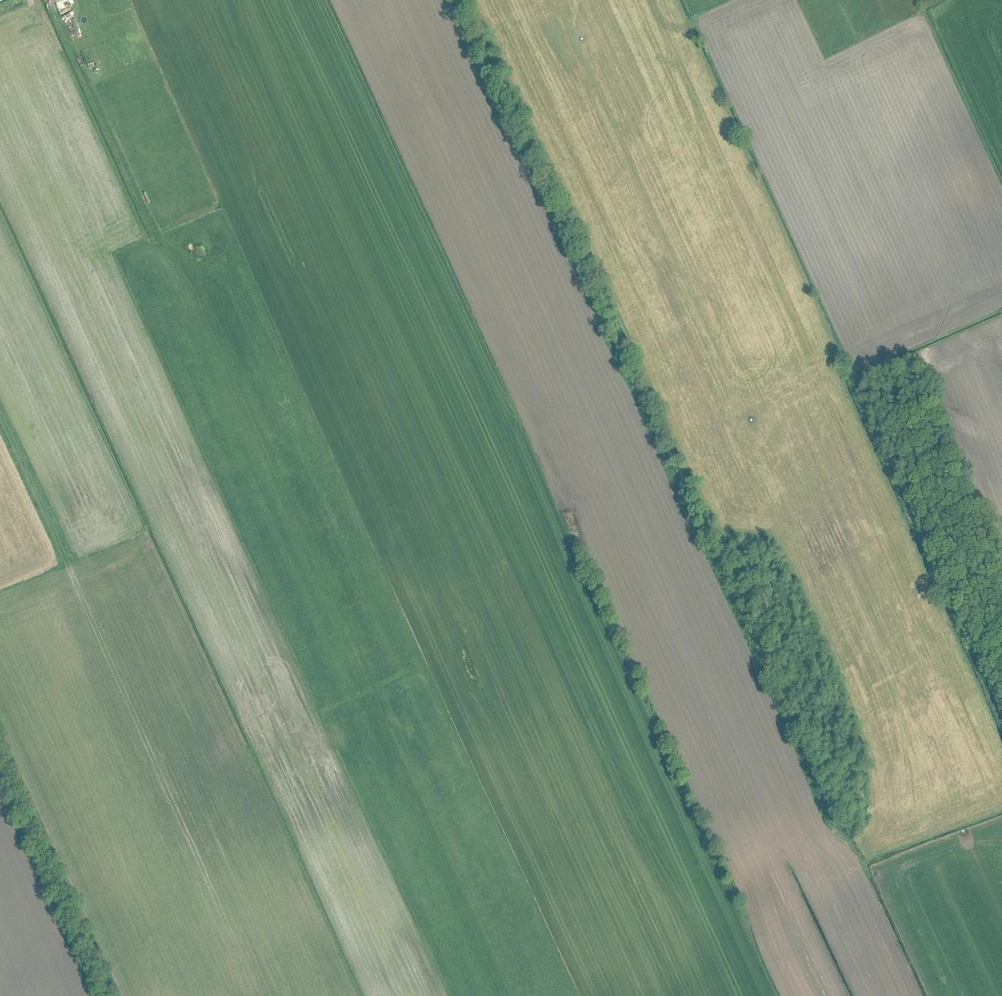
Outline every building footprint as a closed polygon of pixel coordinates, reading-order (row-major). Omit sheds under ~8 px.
[(65,6),(69,17),(74,15),(70,4),(65,6)]
